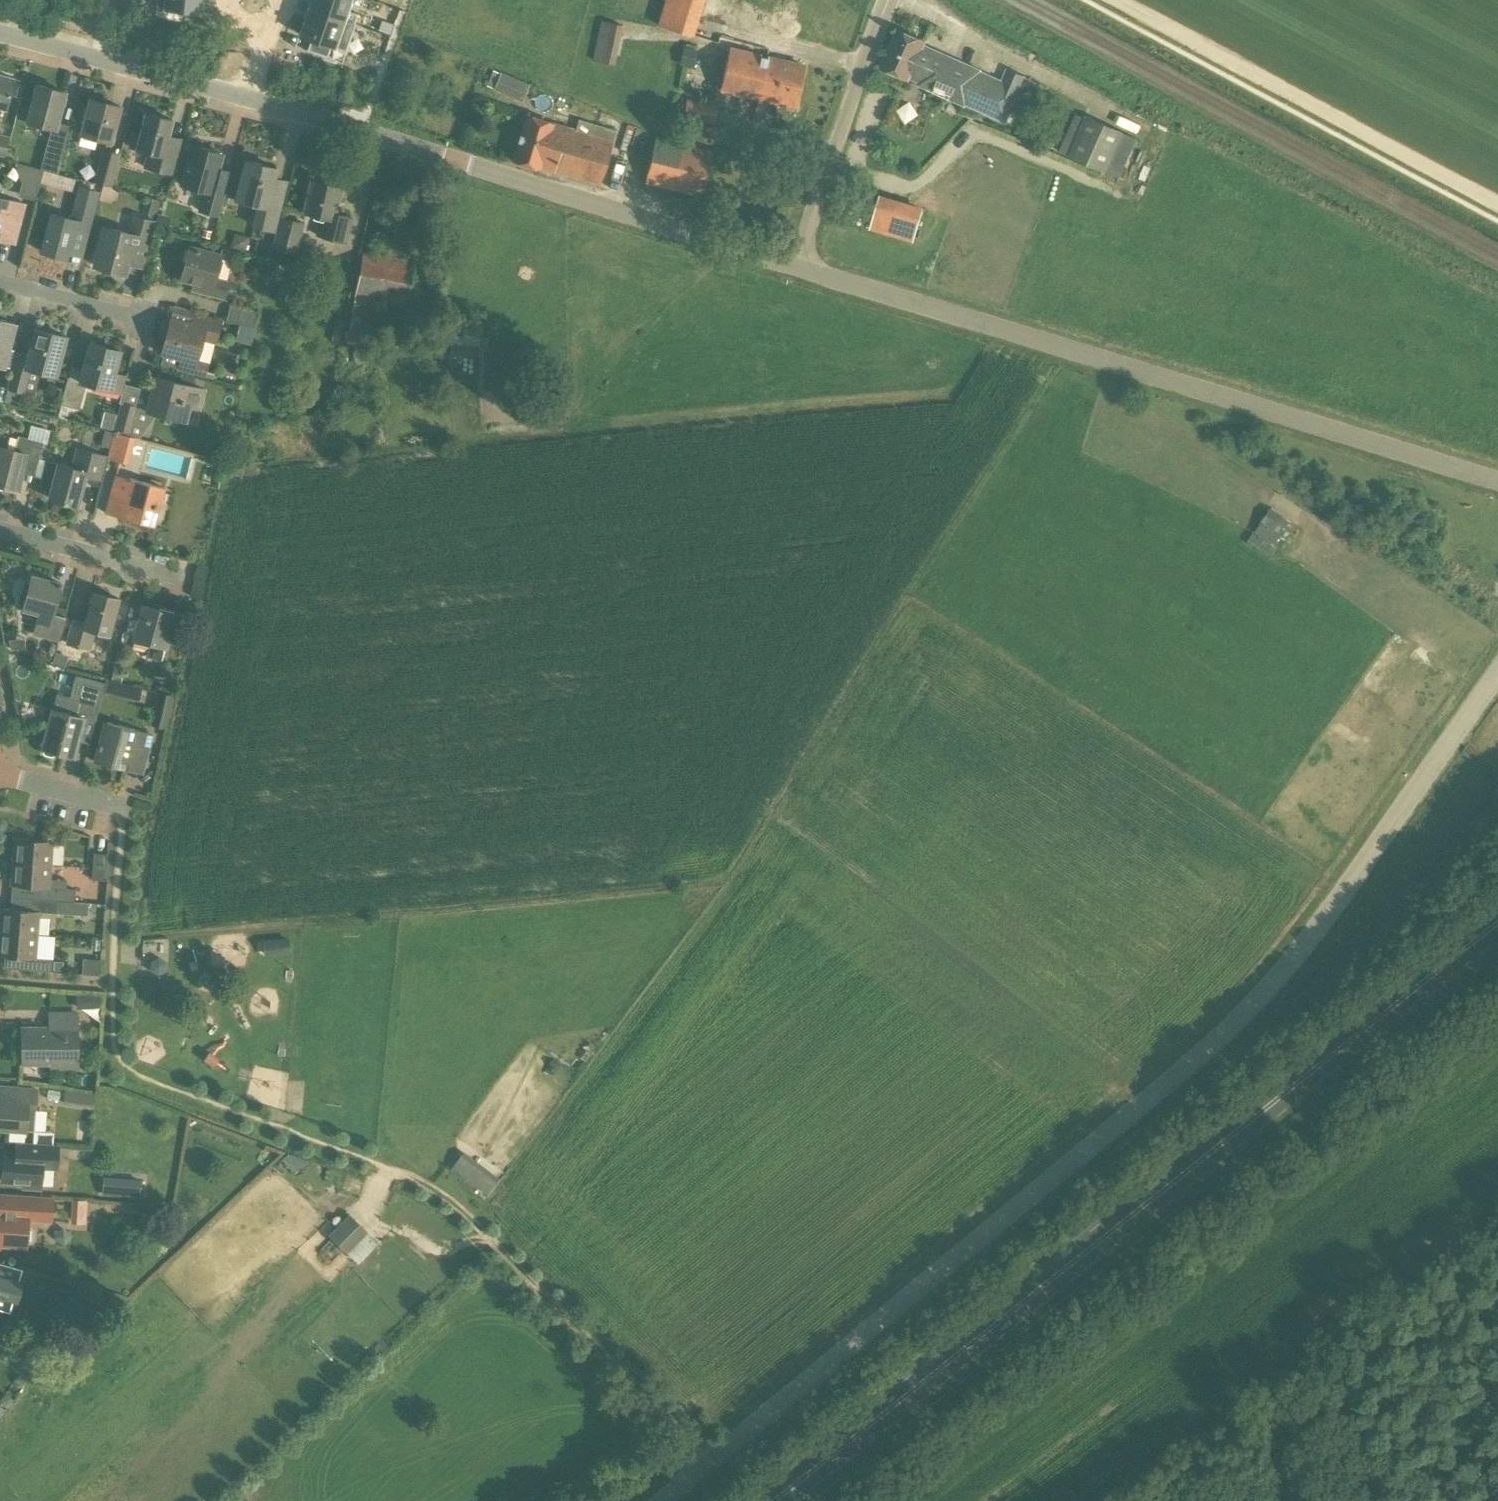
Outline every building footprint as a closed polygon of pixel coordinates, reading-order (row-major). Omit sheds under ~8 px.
[(168,20),(184,22),(185,9),(201,10),(202,0),(162,0),(161,7),(153,6),(153,16),(168,20)] [(309,8),(354,23),(358,13),(346,9),(350,0),(312,0),(309,8)] [(704,0),(665,0),(657,26),(693,36),(704,0)] [(309,8),(300,34),(316,40),(313,51),(328,57),(332,45),(345,50),(354,23),(309,8)] [(614,65),(623,26),(601,21),(592,60),(614,65)] [(1019,89),(922,45),(924,40),(899,29),(883,66),(908,77),(909,73),(922,79),(920,83),(965,103),(965,102),(1005,119),(1019,89)] [(695,67),(701,53),(688,48),(683,63),(695,67)] [(758,96),(767,57),(730,48),(721,88),(758,96)] [(767,57),(758,96),(795,104),(804,65),(767,57)] [(522,101),(529,84),(500,72),(493,89),(522,101)] [(13,78),(0,74),(0,112),(2,105),(6,106),(13,78)] [(58,168),(70,125),(56,121),(64,91),(37,83),(27,120),(24,132),(48,139),(41,163),(58,168)] [(111,140),(120,105),(90,98),(81,132),(111,140)] [(713,122),(717,106),(687,100),(683,116),(713,122)] [(165,143),(172,119),(146,112),(140,134),(131,132),(128,145),(137,147),(149,150),(145,165),(172,172),(179,147),(165,143)] [(576,129),(526,114),(513,160),(539,168),(540,166),(599,183),(615,129),(579,119),(576,129)] [(1107,173),(1125,132),(1085,115),(1067,155),(1107,173)] [(9,136),(0,133),(0,155),(4,156),(9,136)] [(701,196),(713,150),(656,136),(644,182),(701,196)] [(216,214),(222,193),(211,190),(221,153),(192,145),(181,183),(205,190),(199,209),(216,214)] [(117,166),(120,153),(102,149),(94,181),(112,186),(113,182),(112,182),(116,166),(117,166)] [(278,215),(279,215),(288,180),(274,177),(276,167),(245,159),(235,198),(255,203),(249,227),(274,234),(278,215)] [(35,200),(43,170),(28,166),(22,185),(18,196),(35,200)] [(345,244),(353,217),(334,211),(340,186),(312,179),(304,210),(321,215),(315,235),(345,244)] [(88,230),(95,204),(98,191),(79,186),(76,199),(71,218),(51,213),(41,250),(66,257),(74,227),(88,230)] [(922,243),(934,208),(891,192),(878,227),(922,243)] [(24,203),(0,197),(0,233),(4,219),(19,223),(24,203)] [(154,223),(159,200),(151,198),(147,215),(149,215),(148,219),(135,216),(130,233),(104,226),(94,264),(125,272),(133,241),(146,244),(152,223),(154,223)] [(303,221),(279,215),(278,215),(274,234),(275,234),(272,247),(297,254),(303,221)] [(223,297),(228,281),(214,277),(220,254),(190,246),(181,278),(194,281),(192,289),(223,297)] [(417,307),(421,286),(410,284),(415,260),(364,251),(355,296),(348,340),(367,343),(374,300),(406,305),(417,307)] [(254,327),(258,311),(229,304),(225,319),(254,327)] [(217,330),(220,319),(195,313),(192,323),(171,318),(162,352),(181,357),(178,368),(204,375),(207,363),(193,359),(198,340),(212,344),(217,330)] [(14,322),(0,318),(0,366),(2,367),(14,322)] [(479,337),(479,328),(463,327),(463,336),(479,337)] [(55,374),(65,336),(36,328),(29,354),(13,349),(8,370),(11,371),(7,387),(24,392),(30,371),(52,377),(53,374),(55,374)] [(114,372),(120,350),(90,343),(83,369),(71,365),(60,404),(79,409),(86,382),(122,391),(126,375),(114,372)] [(156,376),(147,409),(185,419),(188,405),(199,408),(204,389),(156,376)] [(137,406),(119,401),(113,431),(130,436),(137,406)] [(14,450),(0,447),(0,484),(17,488),(21,472),(26,455),(39,458),(43,443),(47,444),(50,431),(31,426),(28,438),(18,435),(14,450)] [(113,431),(104,430),(101,445),(109,447),(113,431)] [(128,465),(135,438),(113,431),(109,447),(107,458),(115,460),(113,466),(118,467),(119,462),(128,465)] [(77,504),(83,481),(96,485),(98,478),(104,456),(78,449),(73,467),(58,463),(49,497),(77,504)] [(154,525),(164,487),(115,474),(105,512),(154,525)] [(1277,541),(1291,522),(1270,508),(1257,527),(1277,541)] [(59,640),(65,615),(53,613),(61,583),(31,575),(23,609),(39,613),(34,633),(59,640)] [(110,634),(119,598),(92,591),(84,622),(71,618),(65,644),(91,651),(96,630),(110,634)] [(165,645),(173,613),(143,604),(134,637),(165,645)] [(66,667),(68,655),(55,651),(52,663),(66,667)] [(73,755),(83,718),(95,721),(105,683),(88,678),(80,712),(69,709),(68,713),(53,709),(43,747),(44,748),(43,751),(44,753),(53,755),(55,753),(56,751),(73,755)] [(106,678),(102,691),(113,694),(117,681),(106,678)] [(165,729),(172,695),(158,692),(150,726),(165,729)] [(145,751),(150,733),(107,721),(97,761),(124,768),(130,746),(145,751)] [(14,861),(49,863),(51,840),(16,838),(14,861)] [(93,867),(105,868),(106,854),(94,853),(93,867)] [(14,861),(12,884),(40,887),(39,898),(74,901),(75,889),(66,888),(48,887),(48,877),(49,863),(14,861)] [(104,879),(105,868),(93,867),(92,878),(104,879)] [(2,908),(1,931),(36,934),(38,911),(56,912),(84,914),(85,901),(74,901),(39,898),(31,898),(30,910),(10,909),(2,908)] [(1,931),(0,938),(0,955),(5,955),(26,957),(25,969),(51,971),(52,958),(34,956),(36,934),(1,931)] [(158,973),(165,970),(166,961),(159,958),(152,960),(151,969),(158,973)] [(78,1006),(103,1007),(103,994),(79,993),(78,1006)] [(78,1026),(77,1014),(67,1014),(67,1026),(21,1026),(21,1064),(49,1064),(49,1069),(79,1069),(78,1026)] [(37,1090),(18,1088),(17,1102),(0,1100),(0,1128),(34,1130),(37,1090)] [(59,1100),(61,1090),(48,1088),(46,1098),(59,1100)] [(93,1108),(95,1094),(64,1090),(63,1103),(93,1108)] [(57,1170),(59,1146),(26,1144),(25,1156),(3,1154),(3,1162),(0,1165),(0,1169),(2,1173),(1,1181),(23,1183),(22,1187),(41,1188),(43,1169),(57,1170)] [(489,1170),(463,1151),(452,1166),(477,1186),(489,1170)] [(51,1199),(17,1197),(16,1212),(0,1211),(0,1244),(25,1246),(25,1243),(30,1244),(34,1241),(34,1230),(32,1226),(27,1226),(27,1219),(49,1221),(51,1199)] [(86,1224),(87,1200),(72,1199),(71,1223),(86,1224)] [(347,1253),(368,1231),(349,1213),(328,1234),(347,1253)] [(22,1282),(18,1281),(21,1269),(0,1263),(0,1310),(9,1312),(12,1300),(16,1301),(22,1282)]
